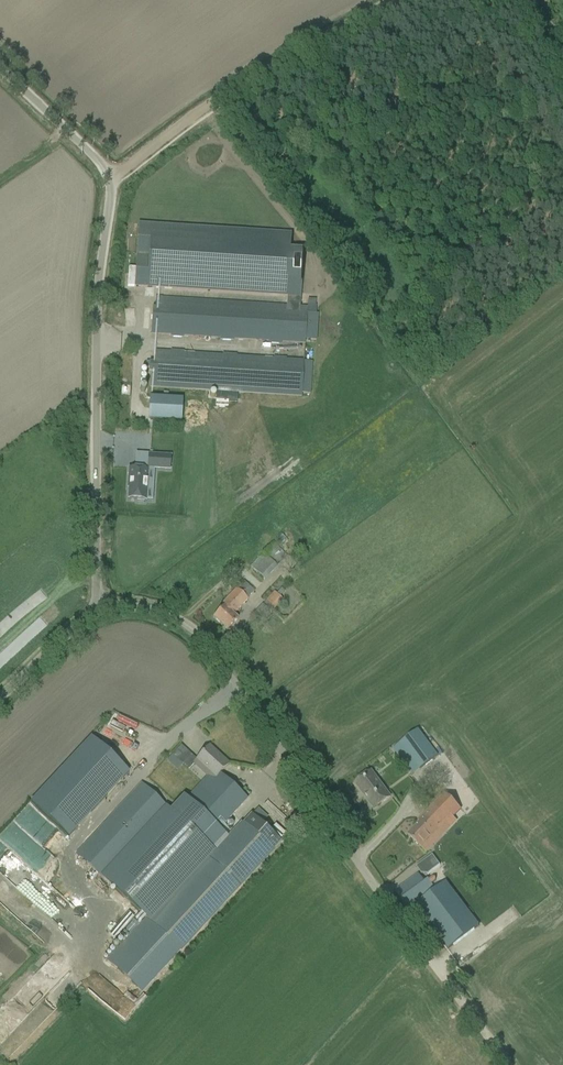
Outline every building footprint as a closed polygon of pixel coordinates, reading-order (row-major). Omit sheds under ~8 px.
[(300,305),(303,250),(291,250),(292,234),(138,224),(134,287),(287,297),(286,306),(156,297),(155,301),(155,308),(152,308),(151,334),(167,335),(305,344),(305,340),(316,341),(318,315),(307,314),(307,311),(307,305),(300,305)] [(148,372),(154,373),(154,377),(151,377),(150,387),(216,391),(237,392),(301,396),(302,394),(309,395),(311,362),(155,352),(154,363),(149,363),(148,372)] [(216,391),(216,401),(228,402),(237,402),(237,392),(216,391)] [(181,422),(182,400),(149,398),(148,420),(181,422)] [(170,457),(148,455),(147,468),(169,470),(170,457)] [(129,470),(128,480),(129,480),(128,500),(137,501),(137,503),(144,503),(144,501),(145,501),(146,490),(149,490),(149,480),(147,480),(147,471),(129,470)] [(251,568),(264,581),(287,557),(274,544),(251,568)] [(213,618),(227,631),(238,620),(233,615),(248,600),(247,599),(254,592),(243,582),(222,605),(224,607),(213,618)] [(265,602),(263,605),(262,604),(253,615),(260,621),(273,608),(274,610),(283,600),(279,597),(284,592),(281,589),(276,594),(274,592),(265,602)] [(116,720),(110,732),(143,748),(150,736),(137,730),(140,726),(130,721),(128,726),(116,720)] [(417,730),(400,743),(419,770),(437,757),(417,730)] [(90,738),(31,803),(69,838),(128,773),(90,738)] [(180,746),(172,756),(181,765),(190,755),(180,746)] [(141,784),(76,854),(140,916),(149,924),(228,839),(219,830),(233,814),(241,806),(247,799),(230,783),(219,774),(228,765),(209,747),(202,755),(197,760),(210,773),(207,776),(212,781),(191,804),(183,796),(183,797),(184,798),(171,812),(166,807),(144,786),(141,784)] [(355,784),(374,810),(390,797),(371,772),(355,784)] [(420,823),(407,836),(420,848),(431,837),(433,839),(440,832),(461,809),(458,807),(444,794),(437,802),(436,801),(425,813),(418,821),(420,823)] [(298,813),(293,818),(297,822),(302,817),(298,813)] [(149,924),(112,964),(141,992),(178,951),(179,952),(280,842),(261,824),(251,815),(228,839),(149,924)] [(275,825),(270,831),(280,840),(284,834),(275,825)] [(432,855),(426,860),(433,870),(434,869),(440,865),(432,855)] [(11,882),(0,871),(0,884),(3,881),(8,886),(11,882)] [(395,891),(407,907),(434,888),(428,880),(424,883),(418,875),(395,891)] [(445,882),(415,905),(449,950),(479,927),(445,882)] [(102,999),(124,1019),(134,1007),(112,987),(102,999)]
